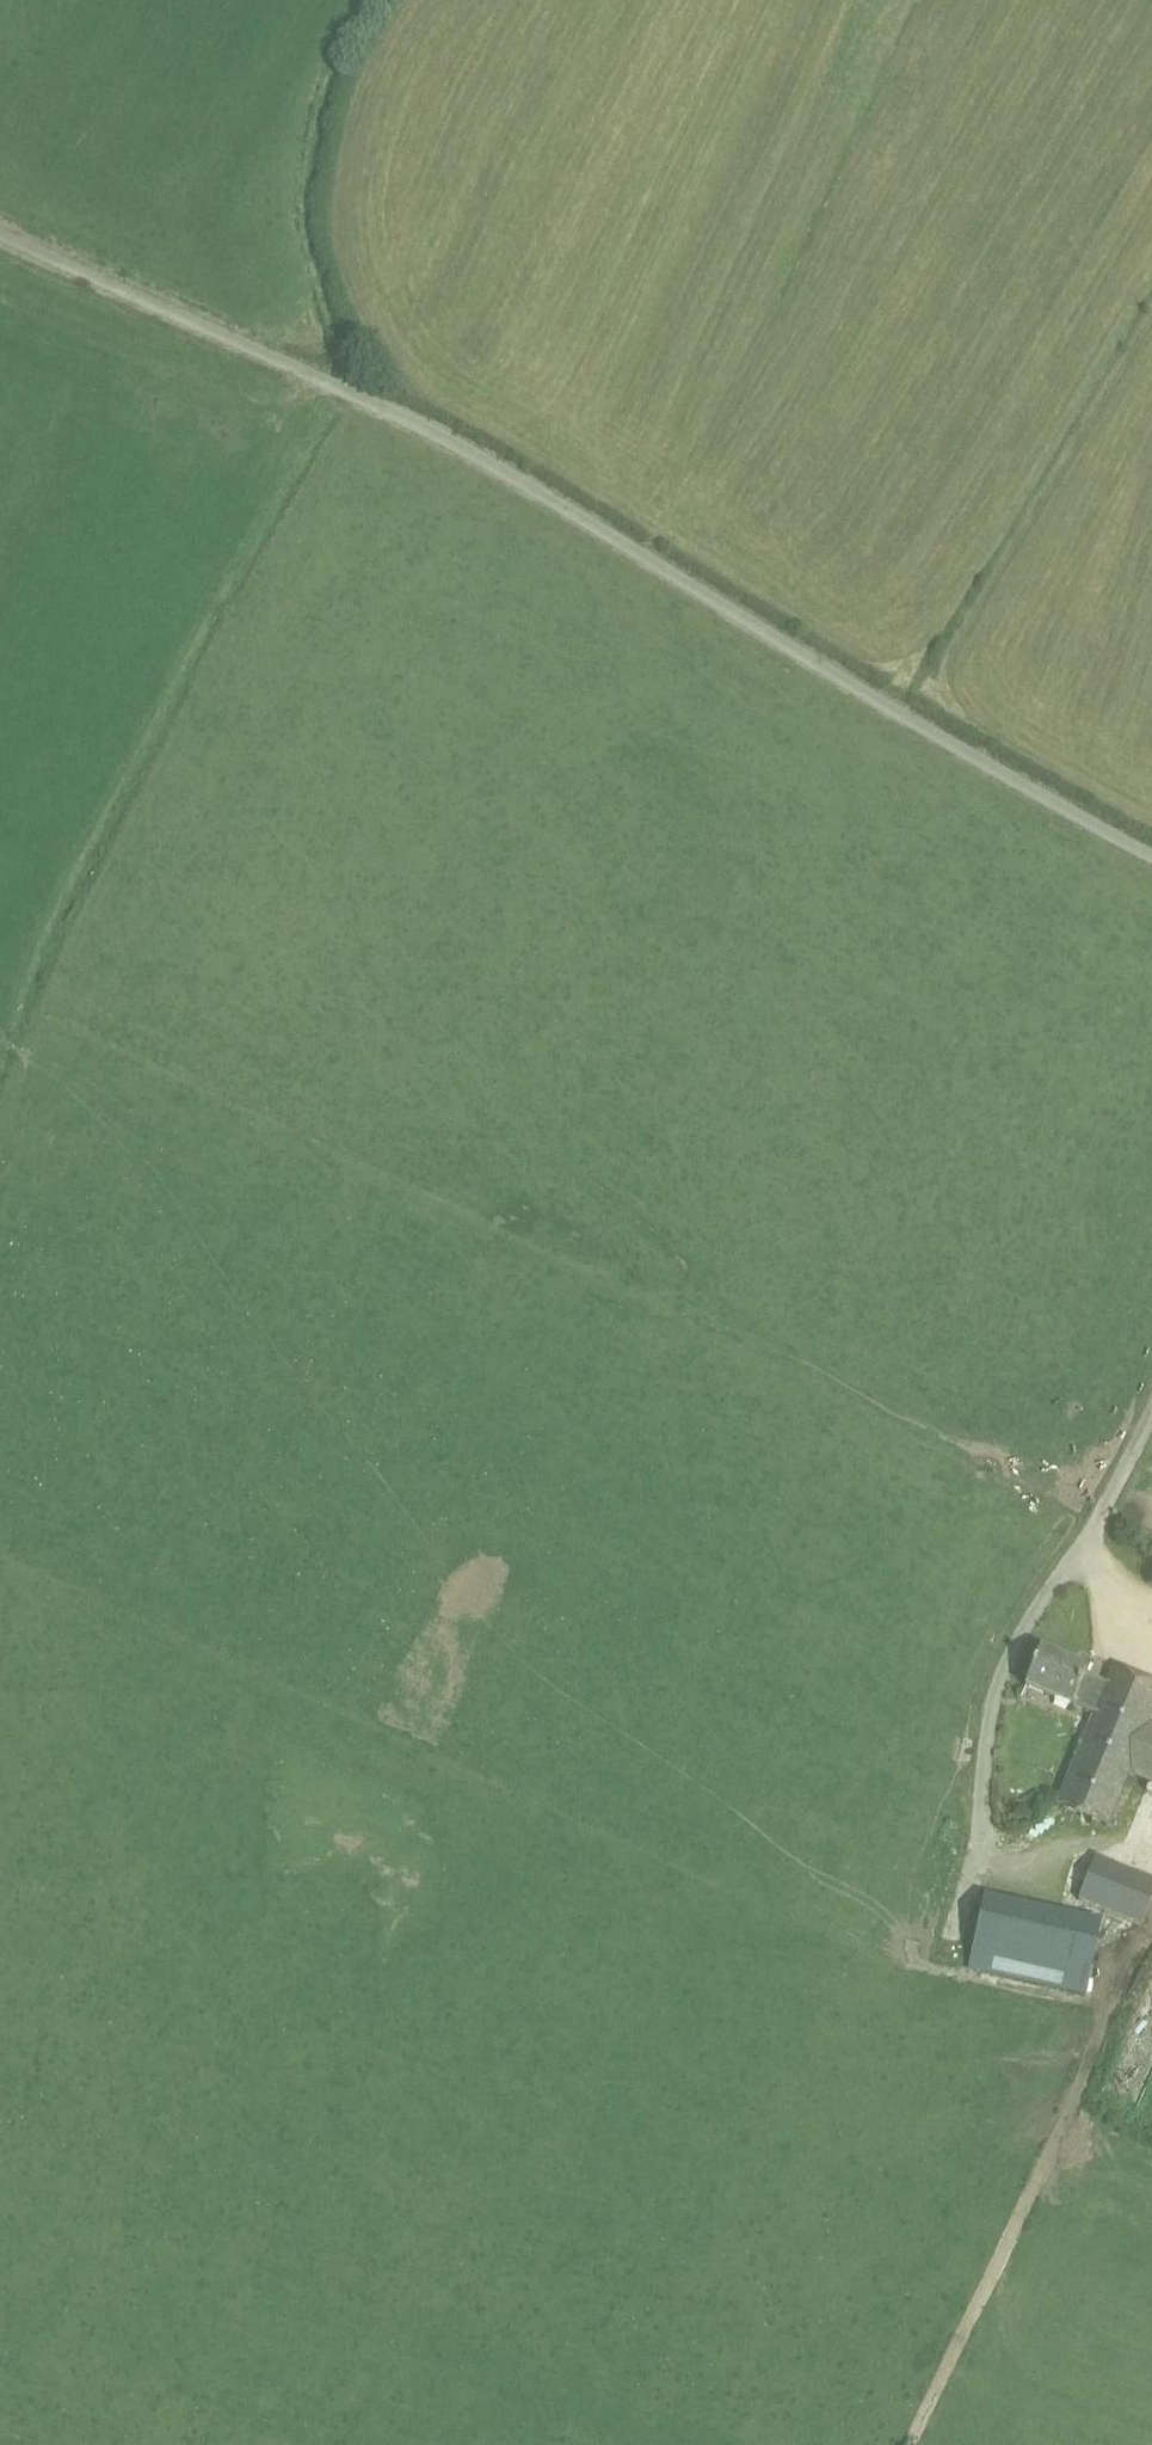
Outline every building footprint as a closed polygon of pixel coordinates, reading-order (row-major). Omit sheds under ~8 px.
[(1072,1707),(1073,1706),(1085,1675),(1087,1671),(1039,1651),(1024,1687),(1025,1687),(1072,1707)] [(1073,1706),(1092,1714),(1091,1715),(1055,1806),(1109,1828),(1127,1782),(1130,1777),(1146,1784),(1151,1786),(1151,1684),(1113,1668),(1111,1667),(1105,1683),(1092,1678),(1085,1675),(1073,1706)] [(1077,1902),(1141,1927),(1151,1900),(1151,1879),(1096,1856),(1077,1902)] [(967,1970),(1085,1996),(1101,1924),(982,1897),(967,1970)]
